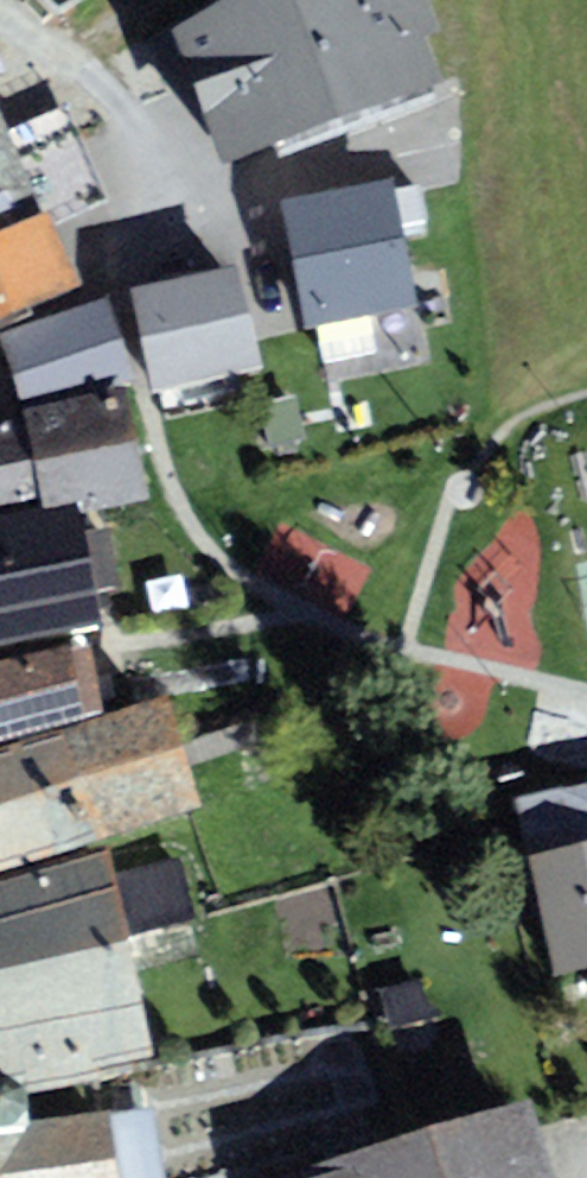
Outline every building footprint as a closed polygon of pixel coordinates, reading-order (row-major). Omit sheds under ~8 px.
[(171,49),(222,186),(441,109),(427,61),(441,54),(422,0),(282,0),(171,49)] [(45,212),(0,97),(0,234),(45,212)] [(403,189),(290,214),(317,338),(431,313),(403,189)] [(0,234),(0,316),(73,283),(45,212),(20,224),(0,234)] [(285,387),(263,283),(157,303),(181,397),(285,387)] [(149,393),(127,316),(24,358),(39,420),(149,393)] [(43,436),(58,515),(60,526),(93,520),(166,507),(148,407),(41,426),(43,436)] [(43,436),(0,444),(0,525),(58,515),(43,436)] [(0,537),(0,662),(115,641),(93,520),(60,526),(0,537)] [(4,755),(111,730),(96,667),(0,690),(0,738),(4,755)] [(0,767),(0,871),(210,805),(180,711),(0,767)] [(131,938),(110,843),(0,874),(0,967),(131,938)] [(544,869),(564,980),(586,976),(586,861),(544,869)] [(131,938),(0,967),(0,1085),(155,1054),(131,938)] [(0,1109),(0,1177),(120,1177),(116,1129),(39,1135),(37,1106),(0,1109)] [(561,1117),(349,1177),(579,1177),(561,1117)]
